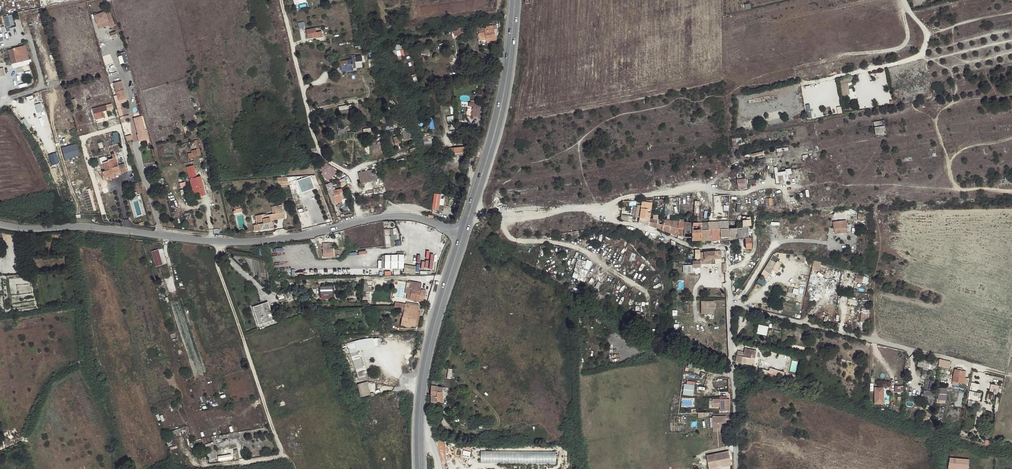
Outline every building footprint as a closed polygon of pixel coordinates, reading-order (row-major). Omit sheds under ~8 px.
[(104,11),(93,15),(98,30),(109,26),(104,11)] [(4,16),(5,27),(13,26),(12,15),(4,16)] [(493,29),(493,26),(481,28),(481,27),(478,27),(481,40),(486,40),(487,43),(491,42),(491,41),(495,40),(493,29)] [(315,29),(307,30),(308,39),(316,37),(315,29)] [(395,45),(395,46),(396,50),(393,50),(394,53),(396,52),(397,55),(401,54),(401,57),(404,56),(403,49),(404,49),(402,43),(395,45)] [(12,64),(31,59),(27,44),(8,49),(12,64)] [(103,56),(106,65),(109,75),(117,73),(111,53),(103,56)] [(341,59),(343,70),(364,68),(363,56),(341,59)] [(851,78),(839,79),(841,95),(850,94),(848,83),(851,83),(851,78)] [(115,95),(120,115),(124,114),(121,103),(128,101),(123,80),(115,82),(117,95),(115,95)] [(480,117),(484,105),(471,101),(469,105),(474,107),(472,114),(480,117)] [(38,112),(44,111),(42,102),(36,104),(38,112)] [(106,106),(93,109),(94,114),(108,110),(106,106)] [(874,122),(876,137),(886,135),(884,121),(874,122)] [(425,143),(433,143),(433,132),(424,133),(425,143)] [(66,159),(81,155),(77,143),(63,147),(66,159)] [(467,147),(454,148),(454,156),(464,155),(464,152),(468,152),(467,147)] [(198,156),(197,150),(192,151),(192,153),(188,154),(189,158),(198,156)] [(50,154),(53,165),(61,163),(58,152),(50,154)] [(105,177),(113,175),(113,173),(120,171),(120,172),(121,174),(127,172),(124,164),(118,166),(115,154),(100,158),(101,164),(103,163),(105,171),(103,172),(105,177)] [(325,162),(319,168),(323,172),(329,165),(325,162)] [(197,182),(202,181),(200,177),(197,178),(194,166),(187,168),(191,184),(197,182)] [(326,170),(333,176),(336,172),(330,166),(326,170)] [(793,173),(792,168),(787,169),(788,171),(780,172),(779,167),(775,167),(778,183),(790,180),(789,174),(793,173)] [(326,170),(322,174),(329,180),(332,176),(326,170)] [(374,173),(359,176),(361,184),(376,181),(374,173)] [(289,184),(288,176),(278,177),(279,185),(289,184)] [(299,180),(303,189),(310,187),(306,178),(299,180)] [(748,187),(747,178),(738,179),(739,188),(748,187)] [(205,195),(202,181),(197,182),(191,184),(194,193),(199,191),(201,196),(205,195)] [(95,187),(97,194),(104,192),(102,185),(95,187)] [(343,193),(342,188),(329,192),(332,204),(335,203),(335,204),(342,202),(341,200),(344,199),(343,193)] [(445,205),(446,194),(435,193),(434,209),(441,209),(441,204),(445,205)] [(639,218),(640,218),(649,219),(652,204),(642,202),(639,218)] [(270,229),(269,226),(268,223),(271,222),(271,220),(272,220),(284,218),(281,205),(274,207),(276,213),(263,216),(264,224),(254,226),(255,231),(260,230),(260,231),(270,229)] [(833,225),(834,233),(847,230),(845,215),(837,216),(837,215),(834,215),(834,216),(833,217),(835,224),(833,225)] [(648,225),(648,226),(656,228),(656,227),(658,219),(653,219),(649,219),(648,225)] [(699,221),(694,221),(693,223),(692,237),(692,241),(700,241),(701,223),(701,220),(699,221)] [(751,225),(750,220),(742,220),(743,228),(743,238),(745,238),(746,249),(752,249),(751,237),(748,238),(748,225),(751,225)] [(670,221),(670,233),(678,236),(679,222),(670,221)] [(729,239),(728,221),(719,222),(720,229),(720,240),(729,239)] [(684,222),(684,237),(692,237),(693,223),(684,222)] [(700,241),(711,240),(711,229),(708,229),(708,222),(701,223),(700,241)] [(728,228),(729,239),(737,239),(737,229),(737,228),(728,228)] [(394,240),(393,235),(393,229),(385,230),(387,246),(394,246),(394,240)] [(711,240),(720,240),(720,229),(711,229),(711,240)] [(323,244),(323,257),(333,257),(333,253),(330,253),(330,243),(323,244)] [(157,257),(159,257),(157,250),(148,253),(153,267),(159,265),(157,257)] [(720,250),(700,253),(700,259),(700,261),(693,261),(693,265),(683,266),(683,274),(693,273),(693,268),(700,268),(700,264),(705,264),(705,260),(711,259),(721,258),(720,250)] [(403,255),(382,256),(382,268),(403,268),(403,255)] [(578,258),(574,278),(585,280),(589,260),(578,258)] [(773,270),(779,273),(783,265),(772,258),(759,281),(765,285),(773,270)] [(814,262),(812,271),(819,273),(820,270),(826,272),(827,268),(821,266),(821,264),(814,262)] [(416,266),(405,265),(404,273),(415,274),(416,266)] [(863,285),(864,279),(844,274),(842,284),(855,286),(855,283),(863,285)] [(407,287),(408,288),(412,288),(410,298),(410,300),(419,301),(422,290),(420,290),(422,283),(412,282),(411,283),(407,283),(407,287)] [(853,292),(855,286),(842,284),(841,289),(853,292)] [(321,286),(322,299),(334,298),(334,285),(321,286)] [(785,303),(788,292),(782,291),(778,305),(783,308),(785,303)] [(278,295),(280,302),(291,298),(289,292),(284,292),(278,295)] [(796,306),(799,295),(788,292),(785,303),(783,308),(794,311),(796,306)] [(702,314),(715,314),(715,301),(702,302),(702,314)] [(266,308),(270,307),(268,302),(253,307),(259,325),(274,320),(272,314),(269,316),(266,308)] [(417,312),(418,306),(405,304),(405,305),(401,305),(401,307),(405,307),(404,309),(408,309),(406,317),(403,317),(401,325),(410,327),(411,326),(415,327),(415,326),(417,312)] [(871,321),(871,309),(863,309),(863,321),(871,321)] [(768,335),(770,326),(760,324),(758,333),(768,335)] [(374,345),(373,338),(346,343),(358,379),(366,376),(357,349),(374,345)] [(755,360),(757,351),(745,348),(744,352),(738,351),(737,355),(735,362),(750,365),(751,359),(755,360)] [(958,370),(955,370),(953,381),(964,384),(965,384),(967,379),(965,379),(966,372),(962,371),(962,368),(959,367),(958,370)] [(771,374),(784,378),(786,372),(773,368),(771,374)] [(368,381),(357,384),(361,398),(371,395),(368,381)] [(979,391),(980,383),(972,382),(970,399),(981,401),(982,392),(979,391)] [(695,384),(685,384),(684,394),(694,394),(695,384)] [(440,402),(441,387),(437,387),(437,386),(431,385),(430,396),(431,396),(431,403),(436,403),(436,402),(440,402)] [(888,403),(888,398),(888,391),(880,390),(879,397),(878,398),(878,406),(883,406),(883,403),(888,403)] [(715,412),(725,411),(725,399),(715,400),(715,412)] [(708,417),(709,429),(717,429),(723,428),(722,416),(708,417)] [(210,461),(212,461),(212,459),(217,457),(214,449),(207,452),(210,461)] [(228,449),(224,449),(226,460),(239,459),(238,450),(228,451),(228,449)] [(726,451),(704,456),(706,466),(728,461),(726,451)] [(949,458),(948,468),(968,468),(969,459),(949,458)]
